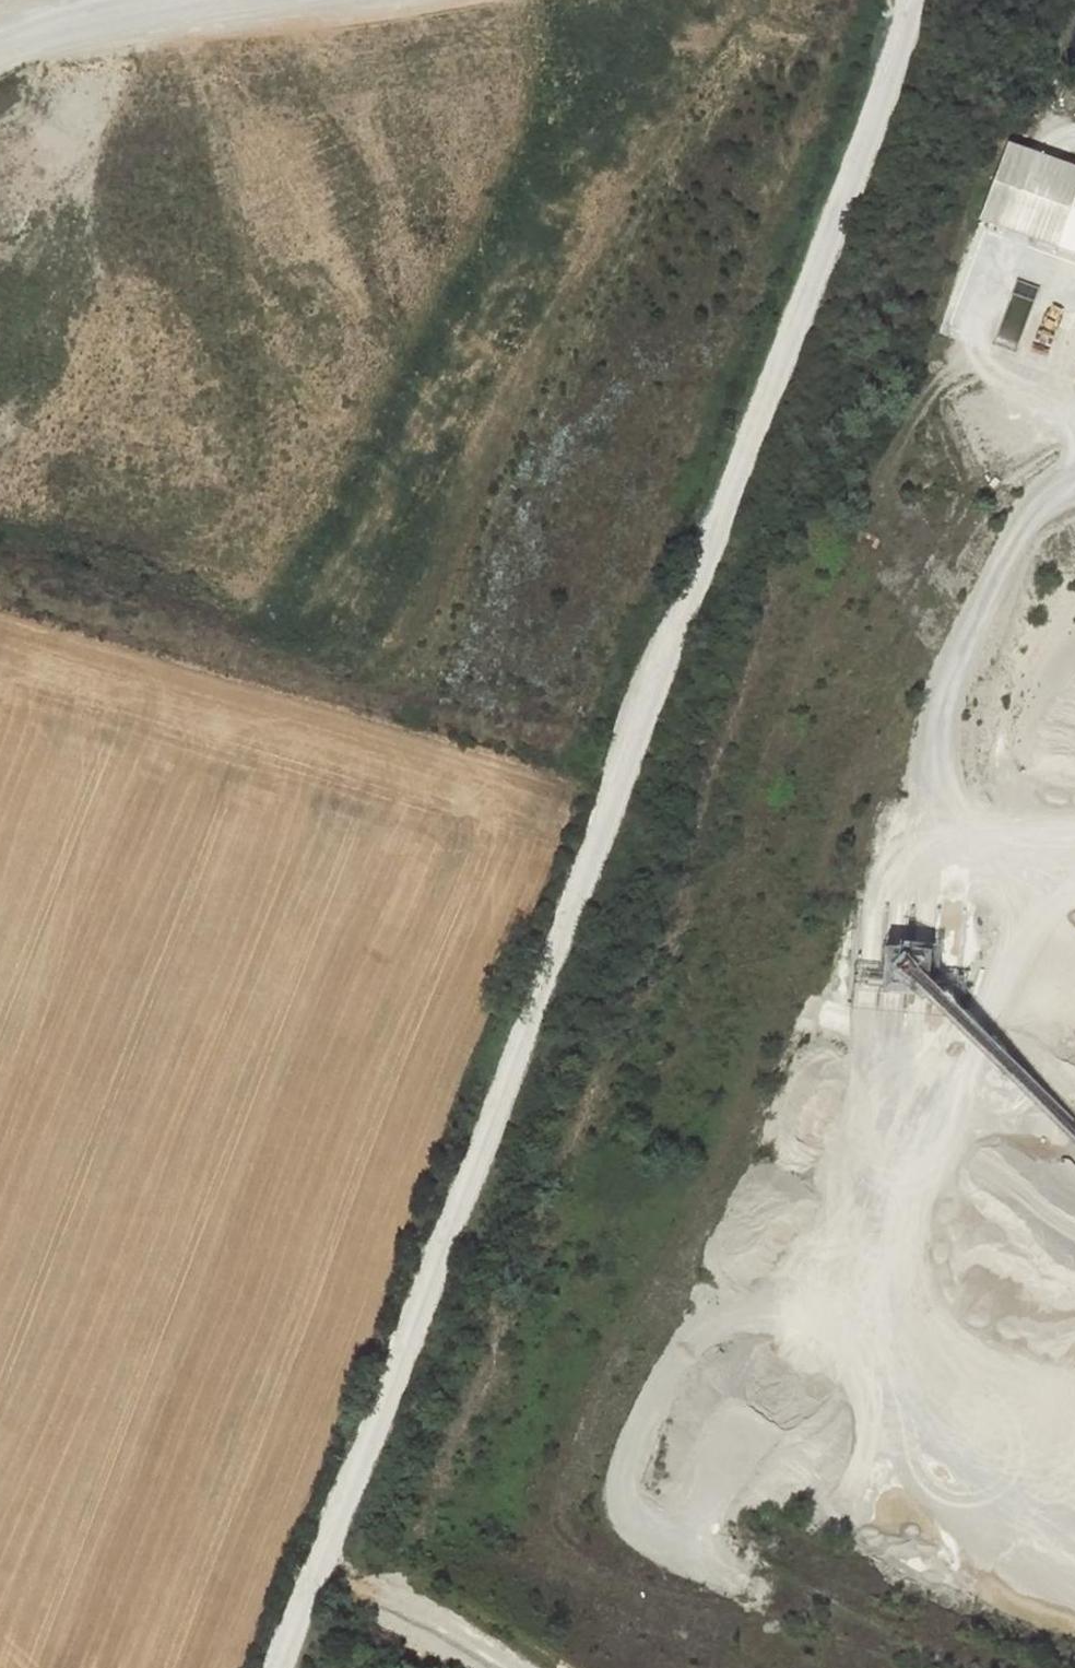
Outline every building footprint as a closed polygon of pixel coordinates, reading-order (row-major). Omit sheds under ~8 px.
[(1001,145),(974,225),(1074,260),(1074,171),(1001,145)] [(1044,298),(1036,325),(1050,329),(1058,302),(1044,298)] [(938,907),(936,966),(962,967),(963,908),(938,907)]
